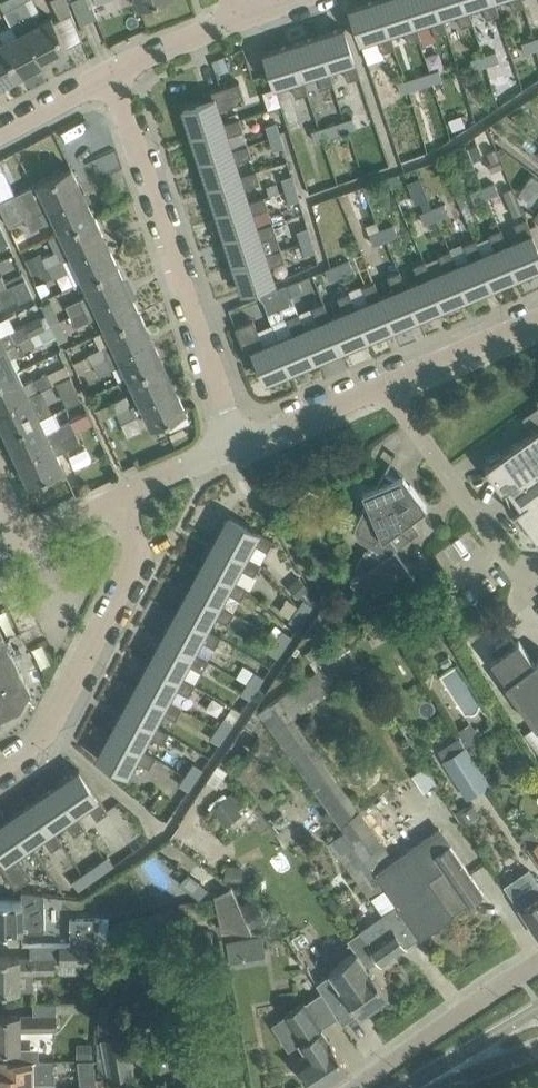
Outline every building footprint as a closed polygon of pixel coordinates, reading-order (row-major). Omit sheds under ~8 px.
[(45,61),(14,0),(3,0),(0,1),(0,2),(12,23),(0,30),(0,34),(5,42),(21,74),(45,61)] [(40,23),(35,14),(40,11),(34,0),(14,0),(45,61),(69,49),(67,46),(84,37),(73,16),(56,25),(52,16),(40,23)] [(80,23),(97,17),(91,0),(72,0),(80,23)] [(379,0),(375,0),(350,8),(360,40),(378,35),(383,50),(395,46),(390,31),(390,30),(389,30),(379,0)] [(407,0),(379,0),(389,30),(390,30),(390,31),(404,26),(409,42),(422,38),(416,22),(416,21),(414,22),(407,0)] [(436,0),(407,0),(414,22),(416,21),(416,22),(430,18),(435,34),(448,30),(442,14),(442,13),(441,13),(436,0)] [(465,0),(436,0),(441,13),(442,13),(442,14),(456,9),(461,25),(474,21),(468,5),(468,4),(467,5),(465,0)] [(467,5),(468,4),(468,5),(482,1),(487,17),(499,13),(495,0),(465,0),(467,5)] [(513,8),(526,4),(524,0),(510,0),(513,8)] [(360,74),(345,27),(317,36),(328,67),(329,67),(343,63),(348,79),(360,74)] [(328,67),(317,36),(292,44),(302,75),(303,75),(303,76),(317,71),(322,87),(334,83),(329,67),(328,67)] [(535,37),(524,41),(522,41),(526,53),(537,49),(537,45),(535,37)] [(0,45),(0,85),(21,74),(5,42),(0,45)] [(302,75),(292,44),(264,53),(274,85),(291,80),(296,95),(309,91),(303,76),(303,75),(302,75)] [(488,65),(500,60),(496,50),(484,54),(488,65)] [(475,69),(488,65),(484,54),(472,58),(475,69)] [(432,71),(435,81),(442,79),(439,69),(432,71)] [(440,99),(435,81),(432,71),(406,79),(410,91),(418,89),(423,104),(440,99)] [(403,94),(410,91),(406,79),(398,82),(403,94)] [(219,108),(246,100),(239,81),(211,90),(213,97),(183,106),(192,133),(224,122),(219,108)] [(345,119),(348,131),(356,128),(352,116),(345,119)] [(232,148),(228,134),(244,129),(240,117),(224,122),(192,133),(200,159),(231,149),(231,148),(232,148)] [(323,138),(348,131),(345,119),(320,127),(323,138)] [(270,137),(281,134),(278,122),(267,125),(270,137)] [(316,141),(323,138),(320,127),(313,129),(316,141)] [(270,137),(273,149),(284,146),(281,134),(270,137)] [(241,174),(236,160),(252,155),(248,143),(232,148),(231,148),(231,149),(200,159),(209,185),(239,175),(241,174)] [(478,143),(468,147),(473,160),(483,156),(478,143)] [(495,146),(487,149),(491,161),(489,162),(492,169),(503,165),(495,146)] [(83,192),(72,167),(38,182),(45,196),(22,207),(15,193),(0,200),(0,204),(10,225),(21,220),(50,206),(50,207),(83,192)] [(249,200),(245,187),(260,181),(256,169),(241,174),(239,175),(209,185),(217,212),(248,202),(247,200),(249,200)] [(297,186),(294,174),(283,177),(286,190),(297,186)] [(537,189),(537,178),(532,174),(520,192),(531,200),(537,189)] [(495,180),(483,185),(488,196),(500,191),(495,180)] [(483,185),(470,190),(475,201),(488,196),(483,185)] [(297,186),(286,190),(289,201),(300,198),(297,186)] [(511,189),(505,191),(503,192),(515,221),(523,218),(511,189)] [(59,232),(95,216),(83,192),(50,207),(50,206),(21,220),(24,226),(29,224),(32,229),(53,219),(59,232)] [(257,226),(253,213),(269,207),(265,195),(249,200),(247,200),(248,202),(217,212),(225,237),(256,227),(257,226)] [(464,196),(458,198),(469,221),(474,219),(464,196)] [(433,207),(438,218),(449,214),(443,202),(433,207)] [(426,224),(438,218),(433,207),(421,212),(426,224)] [(388,238),(390,244),(392,248),(402,243),(391,215),(380,220),(383,227),(388,238)] [(73,256),(106,240),(95,216),(59,232),(51,235),(49,236),(56,250),(43,256),(49,266),(63,260),(73,256)] [(527,217),(514,222),(521,237),(508,242),(508,244),(520,274),(537,267),(537,244),(527,217)] [(266,252),(261,239),(277,234),(273,221),(257,226),(256,227),(225,237),(234,263),(264,253),(266,252)] [(301,242),(312,239),(308,226),(298,230),(301,242)] [(375,244),(388,238),(383,227),(370,233),(375,244)] [(520,274),(508,244),(508,242),(501,227),(489,232),(496,247),(483,253),(496,284),(520,274)] [(496,284),(483,253),(476,238),(464,243),(470,258),(457,263),(470,295),(496,284)] [(301,242),(305,253),(316,250),(312,239),(301,242)] [(84,280),(117,264),(106,240),(73,256),(84,280)] [(275,281),(270,265),(285,260),(281,247),(266,252),(264,253),(234,263),(243,292),(275,281)] [(470,295),(457,263),(457,264),(451,248),(439,253),(445,269),(432,274),(445,305),(470,295)] [(41,252),(26,258),(33,274),(38,272),(49,266),(43,256),(41,252)] [(337,264),(341,275),(353,270),(349,258),(337,264)] [(445,305),(432,274),(426,259),(414,264),(420,279),(407,284),(407,286),(419,316),(445,305)] [(63,260),(49,266),(38,272),(40,275),(49,279),(69,271),(63,260)] [(72,314),(129,288),(117,264),(84,280),(90,293),(67,304),(72,314)] [(330,279),(341,275),(337,264),(326,268),(330,279)] [(419,316),(407,286),(407,284),(400,269),(388,274),(395,290),(390,292),(382,295),(382,297),(394,326),(419,316)] [(0,275),(0,290),(8,286),(13,284),(25,278),(23,273),(6,281),(3,274),(0,275)] [(293,295),(294,295),(303,291),(299,280),(287,285),(292,295),(293,295)] [(394,326),(382,297),(382,295),(375,280),(363,285),(369,300),(356,306),(369,337),(394,326)] [(44,281),(36,283),(42,297),(48,292),(50,290),(50,289),(51,287),(50,284),(48,282),(46,281),(44,281)] [(299,311),(293,295),(292,295),(287,285),(261,296),(273,322),(287,316),(299,311)] [(107,328),(140,312),(129,288),(72,314),(67,317),(72,328),(90,319),(97,332),(107,328)] [(369,337),(356,306),(350,290),(338,295),(344,311),(331,316),(331,317),(330,318),(343,348),(369,337)] [(42,306),(50,323),(60,318),(52,301),(42,306)] [(343,348),(330,318),(331,317),(331,316),(325,301),(313,306),(319,321),(306,327),(306,328),(318,358),(343,348)] [(306,327),(299,311),(287,316),(293,332),(279,338),(292,369),(318,358),(306,328),(306,327)] [(78,371),(151,336),(140,312),(107,328),(113,341),(89,352),(90,354),(73,361),(78,371)] [(42,316),(25,324),(30,334),(39,330),(47,326),(42,316)] [(50,323),(60,342),(68,338),(60,318),(50,323)] [(292,369),(279,338),(264,344),(254,318),(235,326),(247,354),(253,351),(265,380),(292,369)] [(30,334),(25,324),(1,335),(0,333),(0,348),(30,334)] [(45,342),(39,330),(30,334),(0,348),(0,378),(18,370),(11,357),(45,342)] [(129,376),(163,360),(151,336),(78,371),(79,374),(83,372),(84,374),(96,368),(99,374),(123,363),(129,376)] [(141,400),(174,385),(163,360),(129,376),(141,400)] [(24,383),(18,370),(0,378),(0,408),(29,394),(54,382),(48,372),(24,383)] [(59,380),(58,380),(66,398),(81,391),(73,373),(59,380)] [(186,410),(174,385),(141,400),(132,405),(117,412),(122,422),(146,411),(152,425),(165,419),(171,431),(191,421),(186,410)] [(40,418),(29,394),(0,408),(0,419),(7,434),(40,418)] [(117,412),(132,405),(127,394),(112,401),(112,402),(97,409),(101,419),(117,412)] [(18,458),(76,431),(93,423),(88,413),(57,427),(51,413),(40,418),(7,434),(18,458)] [(502,489),(503,490),(505,489),(518,507),(514,511),(514,512),(517,510),(537,538),(537,428),(486,466),(494,478),(502,489)] [(76,431),(18,458),(30,483),(63,467),(57,453),(81,442),(76,431)] [(365,599),(391,581),(409,568),(396,549),(399,547),(389,534),(427,506),(411,483),(385,472),(387,468),(386,468),(376,486),(364,491),(368,501),(356,523),(356,524),(356,525),(355,527),(355,529),(355,531),(355,532),(356,534),(357,536),(359,538),(360,539),(368,543),(368,544),(370,544),(368,549),(366,548),(357,566),(361,572),(351,580),(365,599)] [(274,538),(230,514),(217,538),(246,554),(253,542),(268,549),(274,538)] [(261,562),(246,554),(217,538),(203,562),(233,578),(240,566),(254,574),(261,562)] [(247,586),(233,578),(203,562),(190,586),(220,603),(227,590),(241,598),(247,586)] [(301,604),(308,613),(317,599),(301,570),(286,578),(296,597),(300,594),(303,600),(301,604)] [(228,622),(235,610),(220,603),(190,586),(177,610),(207,626),(214,614),(228,622)] [(300,626),(308,613),(301,604),(290,619),(300,626)] [(215,646),(222,634),(207,626),(177,610),(164,634),(194,651),(201,638),(215,646)] [(21,710),(31,691),(11,650),(16,648),(15,646),(14,647),(9,638),(11,637),(10,636),(6,638),(0,626),(0,720),(21,710)] [(293,636),(292,635),(283,629),(280,635),(290,641),(293,636)] [(209,658),(194,651),(164,634),(151,658),(181,675),(188,662),(202,670),(209,658)] [(280,657),(290,641),(280,635),(270,650),(280,657)] [(317,670),(259,711),(344,830),(376,875),(397,859),(294,719),(364,667),(344,636),(331,643),(327,638),(305,654),(317,670)] [(511,636),(492,650),(496,656),(492,659),(507,681),(505,682),(537,726),(537,725),(537,659),(535,661),(519,640),(516,642),(511,636)] [(195,682),(181,675),(151,658),(138,683),(168,699),(175,686),(189,694),(195,682)] [(258,688),(265,677),(255,671),(248,682),(258,688)] [(252,698),(258,688),(248,682),(242,692),(252,698)] [(182,706),(168,699),(138,683),(125,707),(155,723),(162,710),(176,718),(182,706)] [(219,725),(229,732),(242,711),(232,705),(219,725)] [(169,731),(155,723),(125,707),(112,731),(142,747),(149,734),(163,742),(169,731)] [(469,722),(459,728),(468,743),(479,737),(469,722)] [(221,744),(229,732),(219,725),(211,738),(221,744)] [(156,755),(142,747),(112,731),(98,757),(127,774),(135,758),(150,766),(156,755)] [(491,784),(466,745),(442,760),(468,799),(491,784)] [(197,781),(205,768),(195,762),(187,774),(197,781)] [(413,774),(425,792),(438,784),(426,766),(413,774)] [(80,768),(57,784),(76,812),(88,804),(97,818),(108,810),(80,768)] [(190,791),(197,781),(187,774),(180,784),(190,791)] [(86,826),(76,812),(57,784),(35,800),(54,828),(65,820),(75,833),(86,826)] [(234,791),(212,808),(226,826),(243,813),(240,809),(245,805),(234,791)] [(54,828),(35,800),(11,816),(30,844),(43,835),(52,849),(63,841),(54,828)] [(456,813),(462,824),(464,827),(476,819),(480,813),(474,803),(466,803),(455,811),(456,813)] [(30,844),(11,816),(0,824),(0,852),(4,858),(0,861),(0,864),(16,887),(32,876),(16,853),(30,844)] [(531,826),(520,833),(537,859),(537,836),(531,826)] [(407,873),(386,889),(420,937),(483,892),(471,874),(439,829),(424,839),(411,849),(421,863),(407,873)] [(344,830),(330,842),(371,899),(373,897),(384,913),(360,930),(349,938),(359,952),(369,966),(380,958),(383,963),(420,937),(386,889),(376,875),(344,830)] [(89,883),(103,873),(115,865),(108,855),(83,873),(89,883)] [(537,880),(526,887),(510,862),(495,873),(503,885),(505,884),(537,933),(537,882),(537,880)] [(244,866),(227,864),(225,878),(242,881),(244,866)] [(95,891),(89,883),(83,873),(73,880),(86,898),(95,891)] [(253,932),(231,885),(215,893),(222,927),(253,932)] [(240,903),(252,927),(267,920),(255,895),(240,903)] [(22,930),(23,930),(22,911),(45,911),(45,899),(22,899),(0,899),(0,931),(22,930)] [(71,943),(77,943),(106,942),(106,917),(70,918),(71,943)] [(113,928),(111,948),(135,951),(138,931),(113,928)] [(240,939),(226,942),(231,967),(245,965),(243,953),(240,939)] [(77,958),(77,943),(71,943),(31,944),(31,956),(0,956),(0,989),(34,989),(34,972),(68,971),(68,958),(77,958)] [(320,980),(316,982),(321,990),(338,1016),(343,1024),(359,1012),(360,1014),(389,993),(376,975),(369,966),(359,952),(345,962),(320,980)] [(285,1014),(303,1042),(308,1038),(315,1048),(296,1060),(303,1071),(309,1079),(314,1087),(317,1087),(349,1067),(342,1057),(336,1049),(322,1027),(338,1016),(321,990),(305,1001),(285,1014)] [(57,1012),(72,1011),(72,1002),(34,1002),(34,1013),(0,1014),(0,1047),(7,1047),(8,1061),(15,1061),(40,1061),(40,1060),(40,1047),(21,1047),(21,1029),(57,1029),(57,1012)] [(135,1072),(127,1033),(121,1034),(122,1007),(103,1006),(101,1039),(109,1078),(135,1072)] [(191,1046),(177,1026),(160,1038),(174,1057),(172,1058),(189,1082),(180,1087),(221,1087),(205,1065),(204,1065),(191,1046)] [(93,1043),(77,1043),(77,1058),(93,1058),(93,1043)] [(21,1081),(54,1081),(54,1059),(40,1060),(40,1061),(15,1061),(15,1073),(0,1074),(0,1087),(21,1087),(21,1081)] [(95,1059),(79,1061),(82,1087),(106,1087),(105,1078),(97,1079),(95,1059)]
